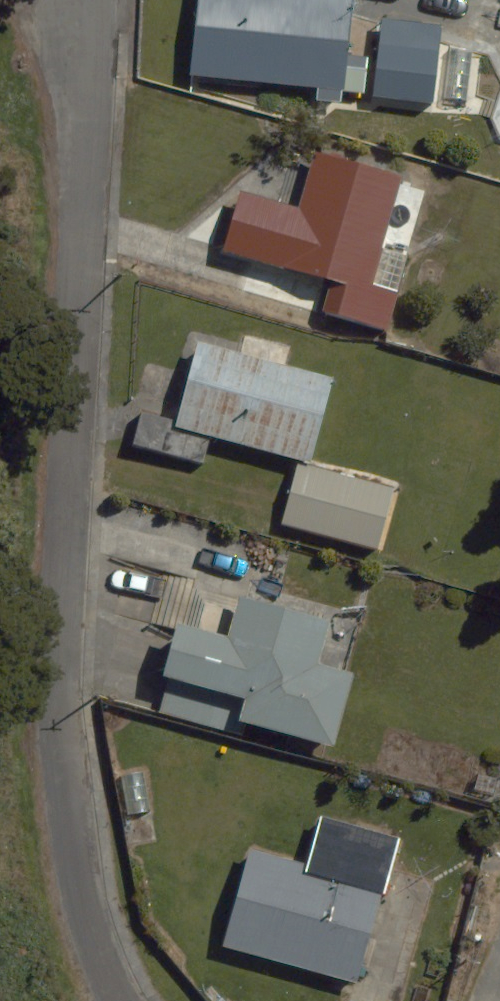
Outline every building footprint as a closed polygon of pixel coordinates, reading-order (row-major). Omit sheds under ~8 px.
[(191,74),(344,90),(354,0),(199,0),(191,74)] [(404,175),(314,150),(298,205),(242,189),(224,252),(331,282),(323,310),(387,328),(397,293),(373,286),(404,175)] [(333,376),(198,341),(175,426),(310,462),(333,376)] [(213,430),(142,410),(132,444),(203,464),(213,430)] [(377,549),(393,489),(298,464),(282,524),(377,549)] [(332,618),(239,593),(228,635),(178,621),(164,675),(246,697),(240,720),(334,745),(353,673),(320,665),(332,618)] [(149,812),(142,773),(120,776),(127,815),(149,812)] [(307,864),(252,848),(223,947),(358,986),(401,841),(320,817),(307,864)]
